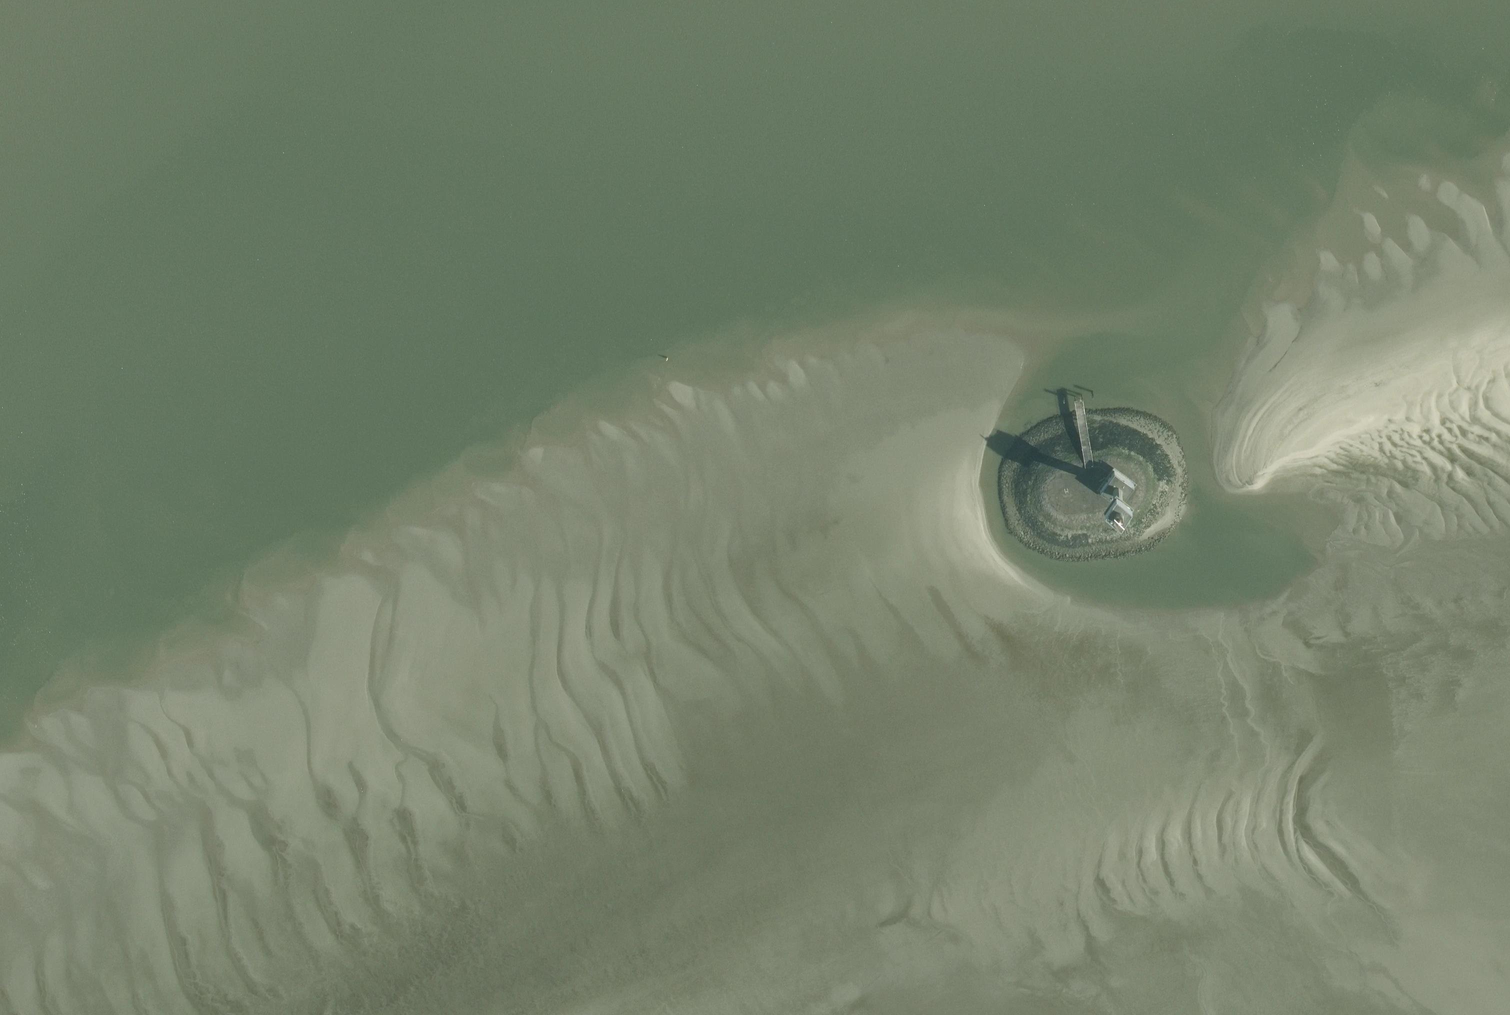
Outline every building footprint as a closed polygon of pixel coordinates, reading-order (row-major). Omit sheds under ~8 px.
[(1121,505),(1135,486),(1115,472),(1102,491),(1121,505)]
